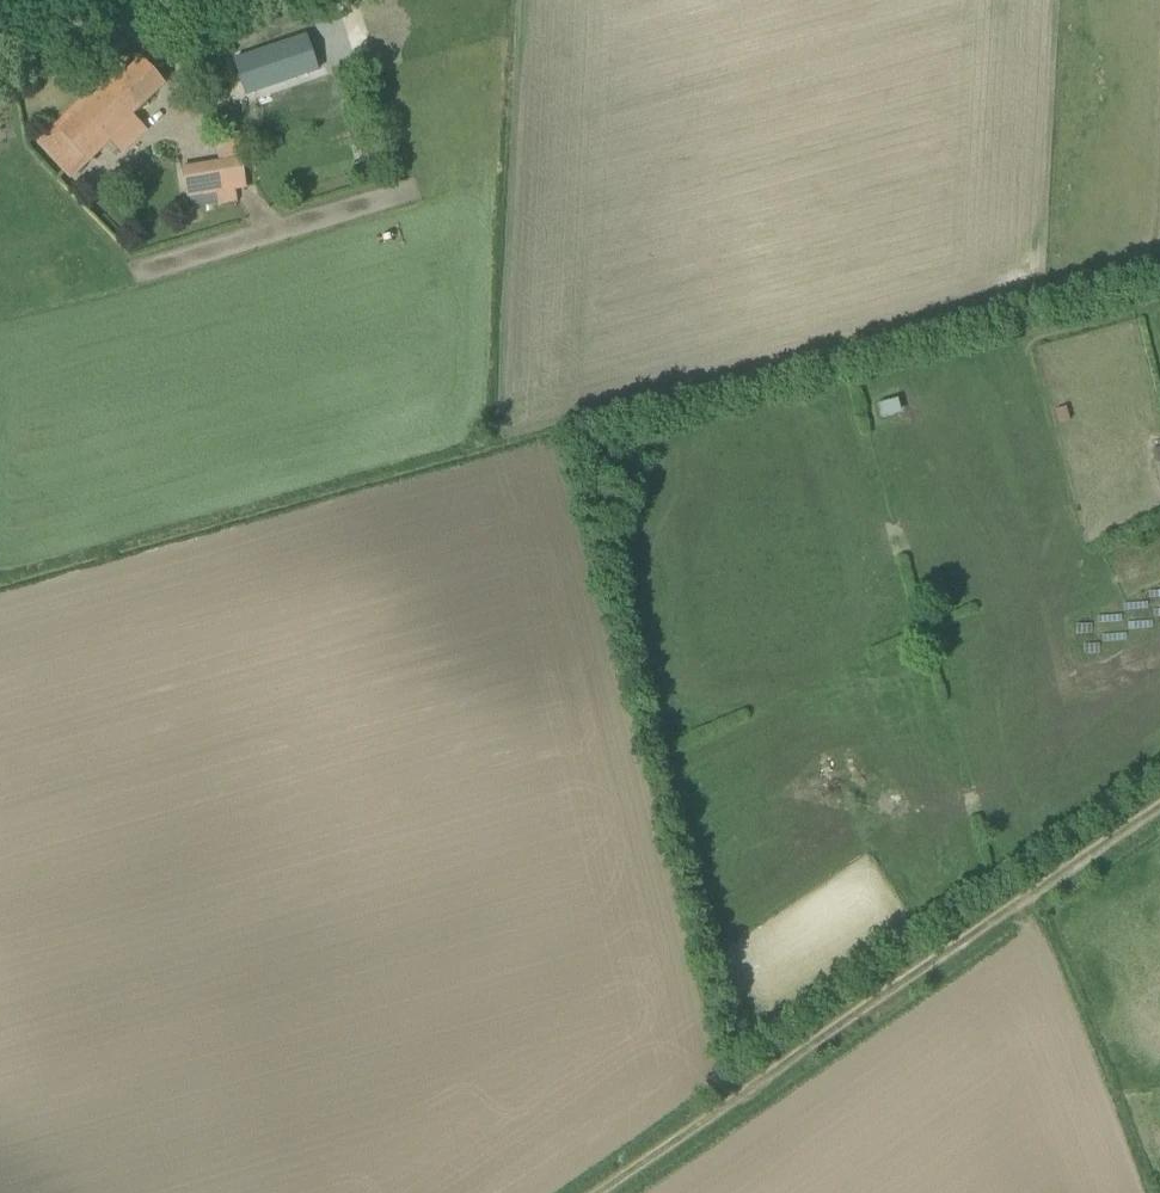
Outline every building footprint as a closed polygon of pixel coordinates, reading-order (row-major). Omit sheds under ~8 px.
[(248,95),(354,59),(343,24),(236,60),(248,95)] [(37,143),(69,177),(136,115),(132,111),(165,83),(142,58),(117,81),(111,75),(37,143)] [(242,158),(182,166),(186,198),(245,190),(242,158)]
